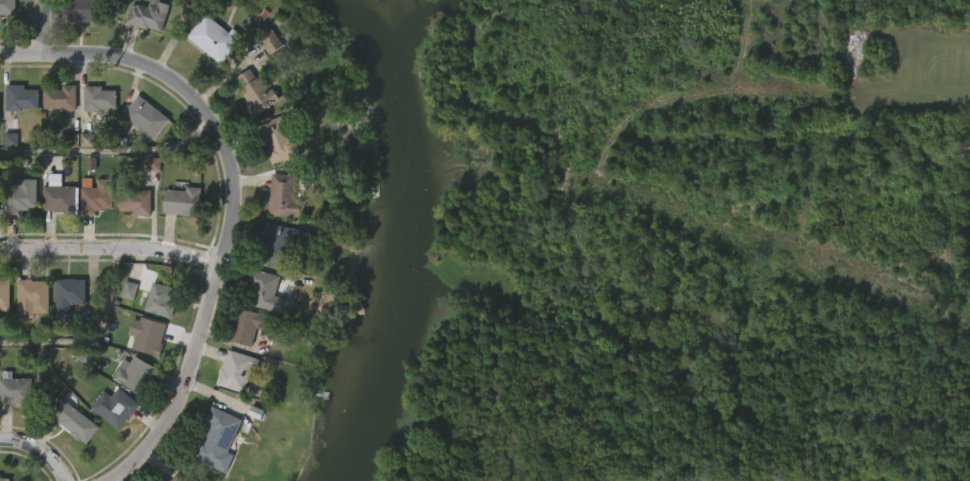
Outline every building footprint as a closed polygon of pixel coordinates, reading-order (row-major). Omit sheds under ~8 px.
[(14,16),(0,15),(0,0),(14,0),(14,16)] [(66,21),(66,0),(96,0),(96,21),(66,21)] [(147,7),(150,0),(160,0),(159,3),(169,6),(161,32),(125,23),(131,6),(135,7),(135,4),(147,7)] [(226,30),(228,32),(232,27),(243,36),(219,65),(185,36),(204,12),(226,30)] [(273,51),(269,54),(262,45),(264,43),(259,36),(271,28),(283,44),(273,51)] [(249,67),(256,77),(259,75),(269,89),(272,88),(279,98),(252,117),(244,107),(248,104),(238,89),(241,87),(235,77),(249,67)] [(77,85),(77,111),(62,112),(61,109),(44,109),(45,90),(63,90),(63,85),(77,85)] [(100,85),(100,89),(115,89),(115,108),(99,108),(99,111),(83,111),(83,85),(100,85)] [(26,86),(26,90),(40,91),(39,109),(25,109),(25,111),(7,111),(8,86),(26,86)] [(168,119),(152,140),(121,115),(137,94),(168,119)] [(280,115),(287,134),(291,133),(300,153),(271,164),(265,150),(270,148),(266,137),(263,138),(258,126),(266,122),(266,120),(280,115)] [(17,146),(17,134),(4,134),(4,146),(17,146)] [(78,134),(60,134),(60,146),(77,146),(78,134)] [(94,134),(81,134),(81,147),(94,147),(94,134)] [(147,171),(160,171),(160,158),(147,158),(147,171)] [(304,200),(304,217),(269,216),(270,173),(295,174),(294,200),(304,200)] [(62,175),(62,187),(76,185),(76,213),(44,212),(44,188),(49,188),(49,175),(62,175)] [(91,178),(91,188),(96,188),(96,179),(112,179),(111,208),(103,208),(103,210),(94,210),(94,215),(79,215),(81,178),(91,178)] [(9,215),(6,215),(7,179),(37,179),(37,208),(30,208),(30,211),(19,211),(19,215),(9,215)] [(200,187),(198,217),(181,216),(181,213),(162,212),(164,189),(185,190),(185,186),(200,187)] [(150,190),(150,215),(133,215),(133,211),(118,211),(118,192),(134,193),(134,190),(150,190)] [(301,230),(295,256),(286,254),(284,266),(254,260),(257,245),(261,246),(266,222),(301,230)] [(290,300),(285,316),(247,305),(253,285),(246,283),(250,267),(280,276),(274,295),(290,300)] [(66,322),(54,322),(54,279),(84,279),(84,304),(70,304),(70,322),(66,322)] [(8,310),(0,310),(0,280),(8,280),(8,310)] [(31,280),(47,281),(47,313),(32,313),(32,318),(16,318),(16,280),(31,280)] [(121,297),(134,300),(138,284),(125,281),(121,297)] [(171,302),(166,317),(143,310),(152,282),(170,288),(166,300),(171,302)] [(236,307),(280,319),(276,333),(257,328),(251,347),(228,340),(236,307)] [(139,317),(166,324),(160,343),(162,344),(158,357),(130,349),(134,337),(127,335),(131,319),(138,320),(139,317)] [(259,359),(256,370),(251,369),(243,394),(216,385),(228,349),(259,359)] [(136,355),(158,367),(143,394),(114,378),(125,359),(132,362),(136,355)] [(9,403),(0,402),(0,378),(1,378),(1,371),(11,371),(11,378),(31,378),(31,407),(19,407),(19,405),(9,404),(9,403)] [(117,388),(140,405),(130,418),(128,416),(117,430),(89,408),(102,390),(110,397),(117,388)] [(98,427),(85,444),(79,439),(77,442),(68,434),(69,432),(47,414),(60,398),(98,427)] [(236,455),(228,475),(191,458),(216,406),(245,419),(231,451),(237,454),(236,455)]
